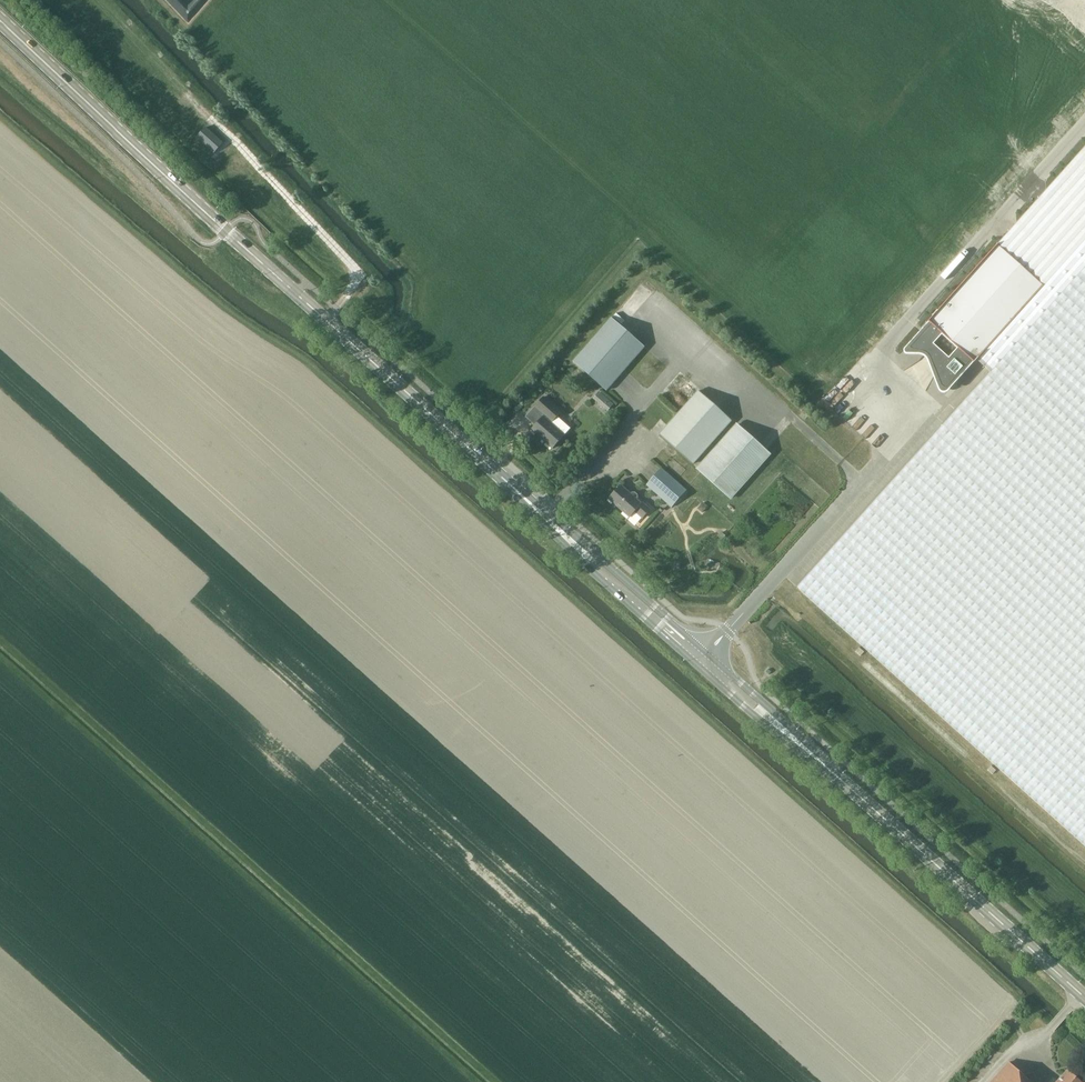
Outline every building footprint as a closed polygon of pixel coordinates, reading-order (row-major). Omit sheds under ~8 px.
[(206,127),(197,137),(214,153),(224,143),(206,127)] [(1046,191),(1036,202),(1016,224),(1006,235),(928,322),(929,323),(905,349),(904,350),(905,353),(908,354),(913,355),(919,355),(923,356),(926,358),(928,361),(931,368),(939,390),(942,393),(947,393),(949,391),(959,379),(977,360),(990,372),(1071,282),(1084,267),(1084,147),(1046,191)] [(798,587),(1084,845),(1084,267),(990,372),(798,587)] [(607,390),(645,347),(611,318),(573,361),(607,390)] [(597,400),(593,405),(605,415),(616,402),(600,389),(594,397),(597,400)] [(698,391),(660,434),(693,464),(732,421),(698,391)] [(532,429),(554,448),(565,435),(552,423),(561,412),(544,397),(527,416),(536,424),(532,429)] [(732,497),(770,455),(736,425),(698,467),(732,497)] [(662,468),(647,485),(658,495),(661,491),(675,504),(686,490),(662,468)] [(636,511),(643,517),(644,517),(650,510),(650,508),(643,502),(642,503),(637,498),(638,497),(638,494),(636,491),(633,492),(631,493),(621,484),(609,497),(631,517),(636,511)] [(1010,1060),(991,1081),(1034,1081),(1010,1060)] [(1069,1070),(1058,1081),(1083,1081),(1069,1070)]
